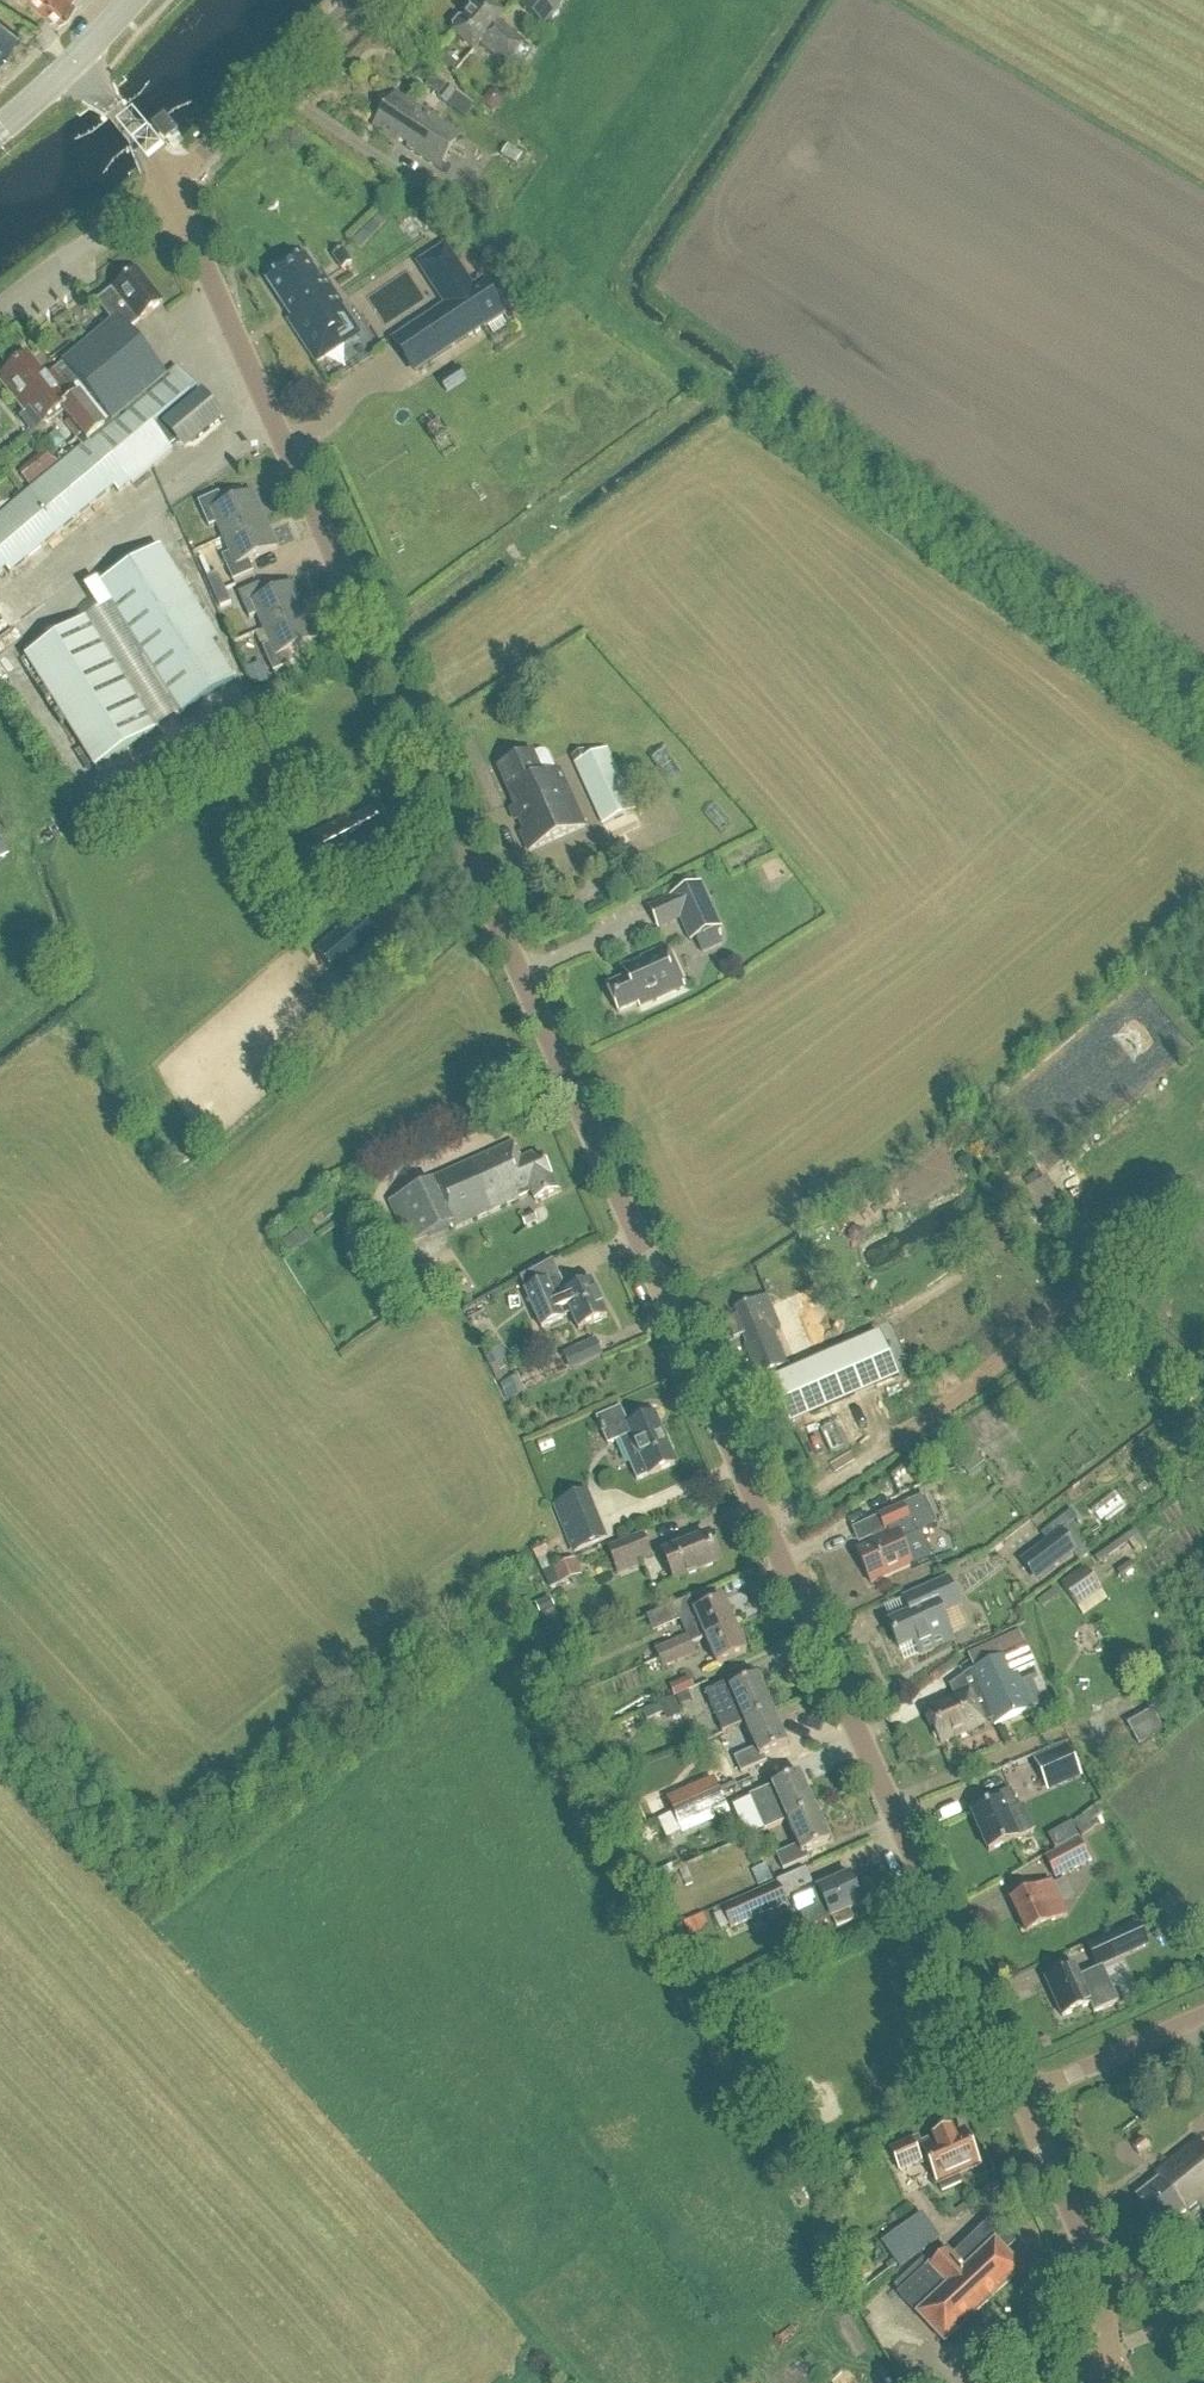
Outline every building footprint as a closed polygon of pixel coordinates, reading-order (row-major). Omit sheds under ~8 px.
[(50,17),(55,12),(59,15),(73,0),(32,0),(50,17)] [(505,18),(483,0),(482,2),(476,3),(470,10),(471,16),(465,23),(459,23),(453,30),(453,31),(455,36),(454,38),(474,56),(480,49),(504,70),(524,46),(499,25),(505,18)] [(523,12),(542,27),(543,26),(546,28),(553,19),(550,17),(565,0),(533,0),(523,12)] [(16,33),(0,20),(0,54),(16,33)] [(440,59),(456,72),(463,64),(447,51),(440,59)] [(426,88),(438,97),(437,99),(446,106),(465,120),(473,108),(454,94),(445,88),(432,79),(426,88)] [(483,101),(484,109),(491,113),(499,112),(503,105),(501,97),(495,93),(487,95),(483,101)] [(438,172),(459,138),(395,96),(372,129),(438,172)] [(153,127),(168,146),(177,141),(162,121),(153,127)] [(351,264),(342,252),(332,259),(342,271),(351,264)] [(316,366),(346,346),(327,318),(342,309),(343,308),(325,280),(321,282),(305,258),(268,283),(291,320),(288,322),(316,366)] [(98,305),(113,325),(121,334),(123,332),(125,335),(162,305),(137,273),(111,294),(98,305)] [(443,306),(391,341),(412,374),(504,312),(482,280),(473,286),(443,306)] [(61,317),(79,312),(70,287),(53,292),(61,317)] [(0,519),(0,565),(10,577),(113,490),(118,496),(130,485),(132,487),(172,453),(170,450),(177,443),(192,445),(219,421),(175,370),(164,380),(125,335),(123,332),(121,334),(113,325),(62,368),(63,368),(57,373),(78,399),(61,413),(81,438),(76,442),(82,449),(0,519)] [(61,413),(78,399),(57,373),(47,381),(30,360),(0,382),(0,384),(24,415),(29,411),(42,428),(61,413)] [(20,437),(31,429),(10,399),(0,406),(0,409),(20,437)] [(18,440),(0,414),(0,453),(18,440)] [(17,474),(10,466),(0,473),(0,487),(17,474)] [(10,503),(0,490),(0,511),(10,503)] [(219,528),(225,542),(265,524),(253,496),(231,506),(225,509),(219,496),(200,505),(211,531),(219,528)] [(265,524),(225,542),(231,555),(223,559),(234,584),(255,575),(250,563),(277,551),(265,524)] [(160,555),(103,591),(112,605),(181,714),(182,716),(234,683),(214,651),(220,647),(160,555)] [(259,618),(265,632),(305,614),(293,586),(266,598),(261,587),(239,597),(250,622),(259,618)] [(305,614),(265,632),(272,646),(263,650),(274,675),(295,666),(290,654),(318,642),(305,614)] [(83,623),(26,659),(95,770),(152,735),(151,733),(83,623)] [(569,759),(601,827),(634,811),(606,752),(588,761),(584,751),(569,759)] [(498,770),(499,774),(515,809),(508,812),(514,824),(516,823),(518,822),(524,834),(521,835),(519,836),(527,853),(529,852),(584,827),(560,775),(557,776),(549,760),(548,758),(546,755),(544,754),(541,754),(537,755),(535,756),(532,757),(531,755),(498,770)] [(356,854),(385,838),(373,814),(356,822),(353,817),(294,848),(312,884),(359,860),(356,854)] [(9,857),(0,841),(0,863),(9,857)] [(722,874),(727,896),(738,894),(733,872),(722,874)] [(672,901),(691,946),(722,932),(703,888),(672,901)] [(639,1013),(685,993),(667,951),(621,971),(625,982),(605,991),(617,1018),(637,1009),(639,1013)] [(534,1205),(553,1197),(558,1195),(542,1158),(531,1162),(522,1166),(521,1163),(514,1148),(509,1150),(454,1173),(434,1182),(435,1184),(390,1204),(410,1248),(474,1220),(527,1197),(530,1196),(534,1205)] [(537,1223),(532,1214),(520,1220),(524,1229),(537,1223)] [(595,1258),(604,1273),(619,1265),(610,1250),(595,1258)] [(565,1297),(559,1281),(524,1295),(540,1333),(571,1320),(577,1335),(606,1323),(591,1286),(565,1297)] [(781,1330),(765,1298),(754,1303),(754,1302),(735,1310),(737,1317),(727,1320),(734,1339),(742,1336),(745,1345),(743,1346),(754,1376),(785,1365),(772,1334),(781,1330)] [(880,1335),(792,1374),(811,1419),(899,1381),(880,1335)] [(563,1355),(570,1371),(602,1358),(595,1341),(563,1355)] [(500,1351),(485,1358),(490,1369),(501,1364),(505,1361),(500,1351)] [(509,1383),(499,1387),(506,1403),(523,1395),(516,1379),(509,1383)] [(626,1430),(619,1414),(597,1424),(608,1450),(619,1445),(636,1486),(674,1469),(668,1455),(670,1454),(655,1419),(626,1430)] [(818,1424),(781,1432),(787,1459),(824,1451),(818,1424)] [(552,1507),(571,1555),(605,1541),(585,1493),(552,1507)] [(915,1504),(904,1508),(911,1525),(922,1521),(915,1504)] [(871,1586),(912,1568),(911,1565),(901,1542),(902,1541),(915,1535),(915,1534),(911,1525),(904,1508),(903,1506),(879,1516),(880,1518),(888,1535),(873,1542),(856,1549),(855,1550),(871,1586)] [(1065,1528),(1059,1532),(1075,1553),(1081,1548),(1065,1528)] [(1035,1583),(1071,1556),(1075,1553),(1059,1532),(1020,1563),(1035,1583)] [(606,1550),(617,1577),(640,1567),(639,1564),(651,1559),(642,1535),(606,1550)] [(665,1558),(676,1586),(718,1569),(707,1542),(665,1558)] [(542,1576),(548,1591),(580,1578),(574,1563),(542,1576)] [(1061,1589),(1077,1611),(1100,1594),(1084,1572),(1061,1589)] [(914,1642),(919,1654),(953,1639),(941,1611),(959,1603),(949,1579),(904,1598),(911,1614),(888,1623),(899,1649),(914,1642)] [(545,1601),(536,1606),(540,1615),(549,1610),(545,1601)] [(668,1647),(656,1652),(659,1661),(672,1656),(692,1647),(705,1642),(705,1643),(735,1629),(723,1603),(696,1616),(693,1617),(699,1629),(685,1635),(686,1639),(668,1647)] [(747,1656),(735,1629),(705,1643),(717,1669),(747,1656)] [(1043,1655),(1058,1646),(1049,1631),(1034,1640),(1043,1655)] [(659,1661),(658,1662),(662,1671),(696,1657),(692,1647),(672,1656),(659,1661)] [(957,1699),(927,1712),(941,1744),(992,1722),(995,1727),(1032,1712),(1017,1675),(1036,1667),(1028,1649),(971,1672),(951,1685),(957,1699)] [(668,1688),(672,1698),(693,1689),(688,1679),(668,1688)] [(705,1695),(711,1709),(723,1736),(743,1727),(743,1726),(772,1713),(757,1679),(735,1688),(733,1683),(705,1695)] [(658,1706),(665,1721),(680,1714),(673,1699),(658,1706)] [(764,1758),(787,1747),(772,1713),(743,1726),(743,1727),(754,1750),(733,1759),(740,1775),(767,1763),(764,1758)] [(1032,1762),(1046,1793),(1081,1777),(1066,1746),(1032,1762)] [(764,1833),(786,1823),(814,1811),(799,1777),(778,1786),(771,1789),(749,1799),(764,1833)] [(713,1780),(666,1801),(672,1815),(719,1795),(713,1780)] [(1017,1842),(1017,1841),(1035,1833),(1024,1808),(1018,1810),(1010,1791),(998,1797),(1000,1802),(970,1815),(987,1855),(1017,1842)] [(728,1816),(719,1795),(672,1815),(681,1836),(728,1816)] [(807,1855),(829,1845),(814,1811),(786,1823),(797,1848),(776,1857),(783,1873),(809,1861),(807,1855)] [(1044,1860),(1055,1881),(1089,1863),(1078,1842),(1044,1860)] [(752,1855),(737,1862),(743,1875),(758,1868),(752,1855)] [(679,1864),(667,1870),(669,1876),(681,1870),(679,1864)] [(686,1870),(679,1872),(685,1888),(692,1886),(686,1870)] [(746,1891),(770,1882),(766,1872),(742,1881),(746,1891)] [(802,1896),(791,1901),(798,1917),(823,1906),(829,1920),(831,1919),(837,1931),(853,1923),(848,1912),(862,1906),(848,1875),(818,1889),(816,1885),(800,1892),(802,1896)] [(1050,1924),(1066,1917),(1051,1885),(1036,1891),(1035,1891),(1011,1901),(1026,1935),(1050,1924)] [(778,1887),(721,1912),(729,1929),(786,1904),(778,1887)] [(1127,1905),(1118,1913),(1136,1934),(1145,1926),(1127,1905)] [(1164,1916),(1174,1928),(1186,1919),(1176,1907),(1164,1916)] [(761,1918),(749,1923),(755,1936),(767,1931),(761,1918)] [(1087,1948),(1094,1965),(1129,1949),(1122,1933),(1087,1948)] [(1083,1935),(1036,1945),(1042,1970),(1088,1959),(1083,1935)] [(982,1983),(1003,1976),(999,1965),(978,1972),(982,1983)] [(1077,1969),(1046,1983),(1061,2019),(1091,2005),(1096,2014),(1120,2003),(1103,1967),(1080,1978),(1077,1969)] [(1037,2027),(1028,1989),(1012,1993),(1021,2031),(1037,2027)] [(947,2137),(918,2150),(915,2141),(889,2153),(899,2175),(924,2163),(938,2196),(960,2186),(956,2179),(976,2170),(962,2137),(949,2143),(947,2137)] [(1141,2140),(1131,2148),(1140,2160),(1150,2152),(1141,2140)] [(1203,2206),(1203,2150),(1197,2141),(1161,2170),(1165,2174),(1135,2199),(1161,2231),(1195,2203),(1200,2209),(1203,2206)] [(911,2225),(881,2246),(899,2271),(929,2251),(911,2225)] [(920,2262),(890,2290),(900,2300),(943,2347),(1019,2276),(1003,2259),(1013,2249),(992,2227),(952,2264),(946,2257),(930,2272),(920,2262)]
